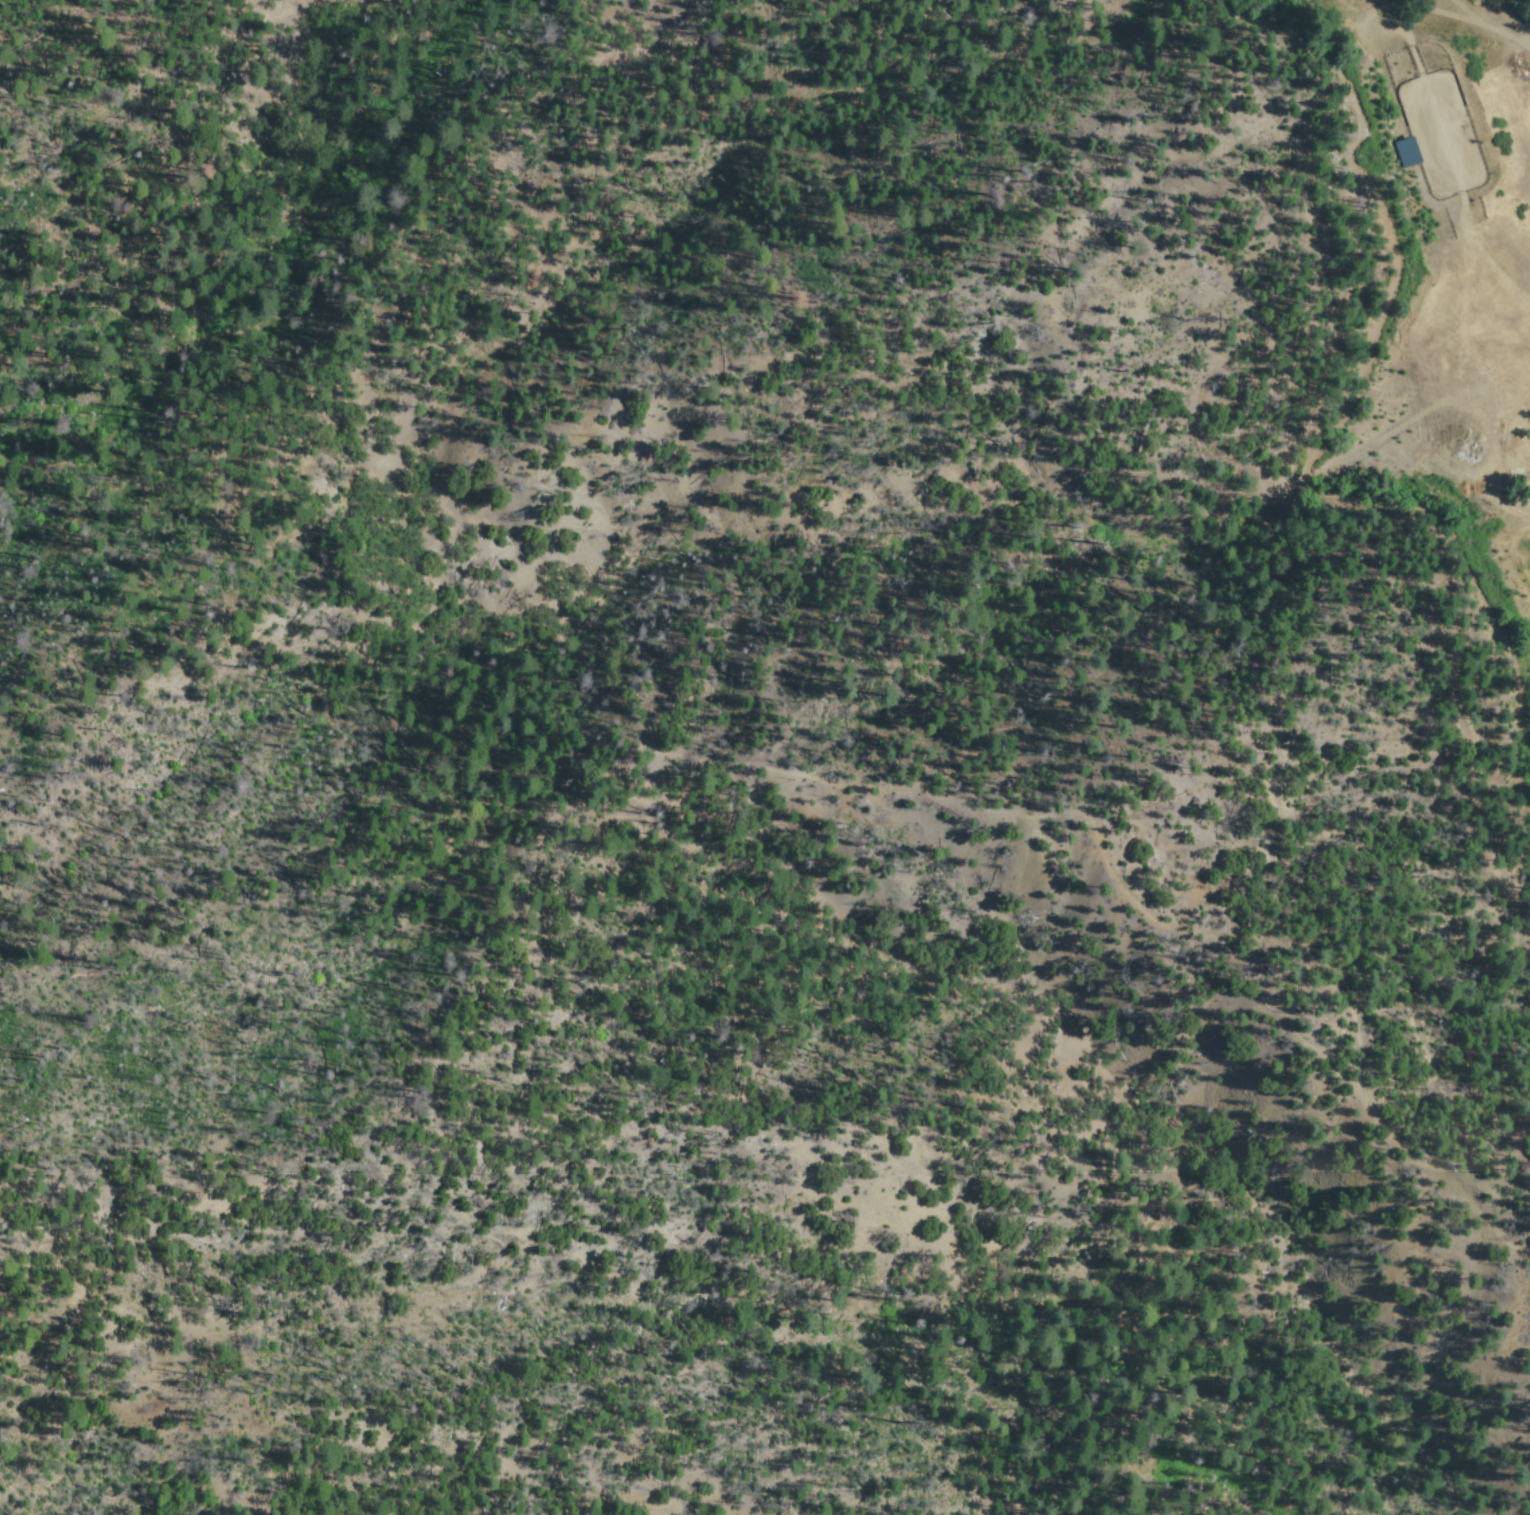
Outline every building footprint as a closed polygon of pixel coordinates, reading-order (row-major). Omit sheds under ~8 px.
[(1400,167),(1419,162),(1413,135),(1394,140),(1400,167)]
